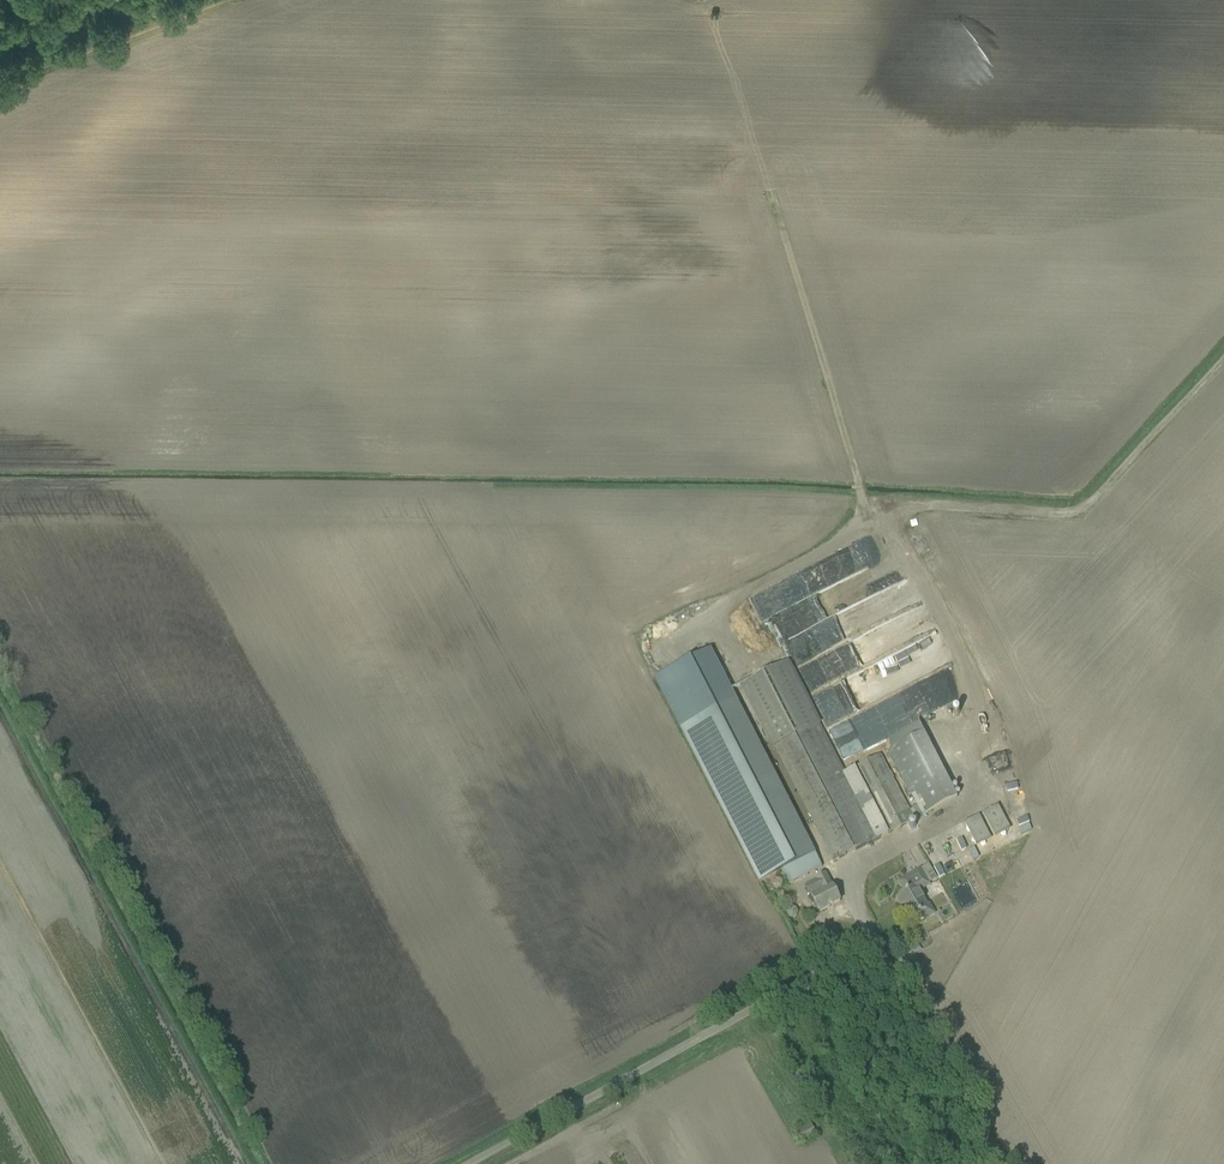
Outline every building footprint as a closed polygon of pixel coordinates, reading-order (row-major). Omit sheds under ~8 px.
[(773,617),(784,641),(821,624),(815,613),(829,606),(831,609),(842,604),(841,602),(851,597),(853,602),(875,591),(865,570),(854,576),(843,552),(779,583),(783,591),(782,591),(787,601),(783,603),(786,610),(773,617)] [(710,650),(656,678),(677,719),(761,882),(783,871),(790,884),(822,868),(815,854),(731,691),(710,650)] [(743,685),(834,862),(914,821),(881,757),(843,776),(785,663),(743,685)] [(1012,754),(1001,756),(1006,780),(1017,777),(1012,754)] [(957,799),(945,777),(911,795),(922,816),(957,799)] [(982,844),(1014,829),(1002,805),(971,820),(982,844)] [(935,864),(939,875),(973,863),(970,852),(935,864)] [(937,879),(928,864),(898,882),(904,893),(896,898),(901,907),(903,906),(905,909),(904,910),(910,920),(921,914),(925,920),(935,914),(929,904),(927,905),(919,892),(930,885),(929,883),(937,879)] [(812,897),(820,912),(840,902),(826,874),(816,879),(817,881),(807,886),(811,895),(813,897),(812,897)] [(811,1123),(796,1130),(801,1142),(816,1134),(811,1123)]
